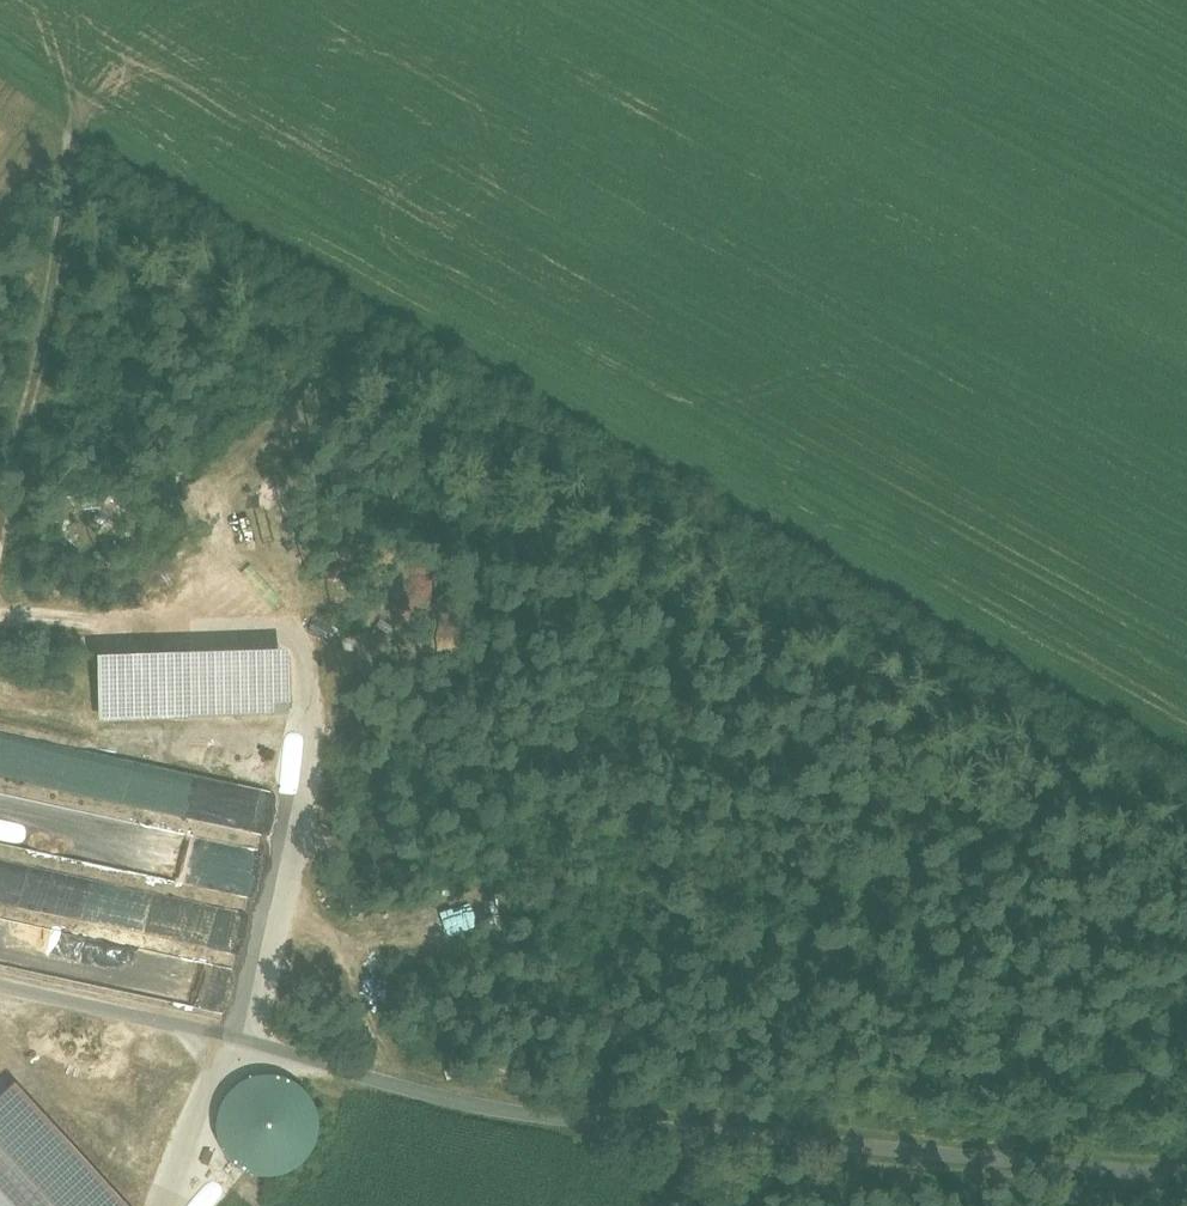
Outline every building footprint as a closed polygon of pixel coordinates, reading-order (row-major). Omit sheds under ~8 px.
[(110,655),(113,718),(229,713),(228,694),(221,694),(220,682),(244,681),(242,649),(110,655)] [(211,822),(259,830),(266,789),(178,774),(173,804),(190,807),(190,808),(213,812),(211,822)] [(241,1166),(257,1172),(274,1171),(289,1166),(302,1156),(311,1142),(315,1126),(313,1109),(307,1094),(295,1082),(281,1075),(264,1072),(248,1075),(234,1083),(223,1095),(216,1110),(215,1127),(219,1143),(228,1156),(241,1166)] [(0,1139),(0,1205),(61,1205),(0,1139)]
